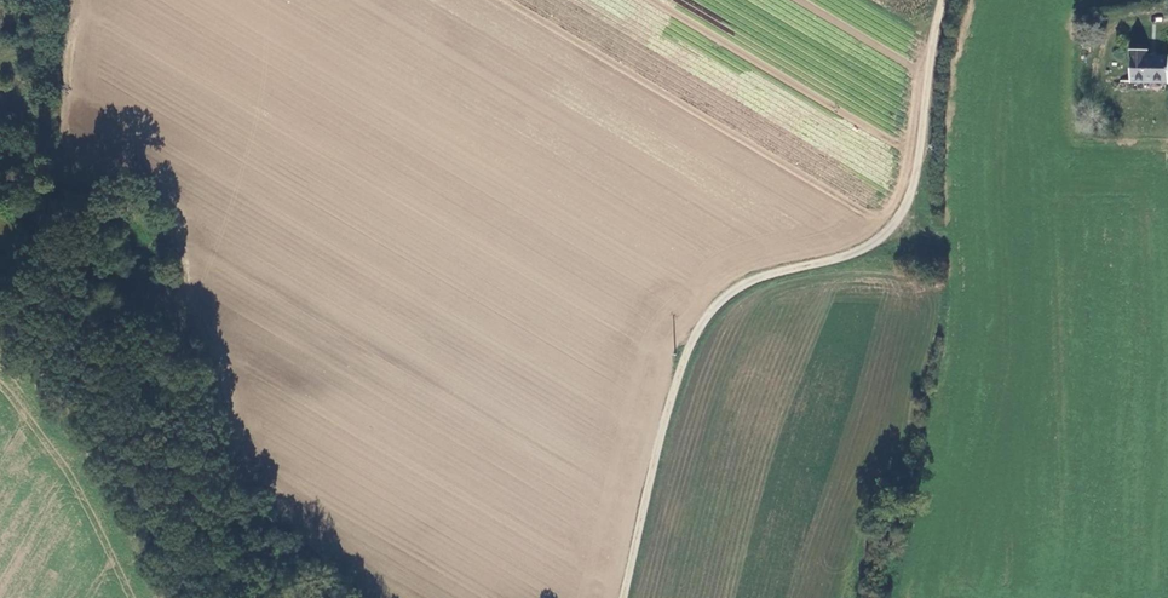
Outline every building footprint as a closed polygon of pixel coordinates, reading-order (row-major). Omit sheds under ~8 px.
[(1147,51),(1132,51),(1132,84),(1167,84),(1167,58),(1147,57),(1147,51)]
